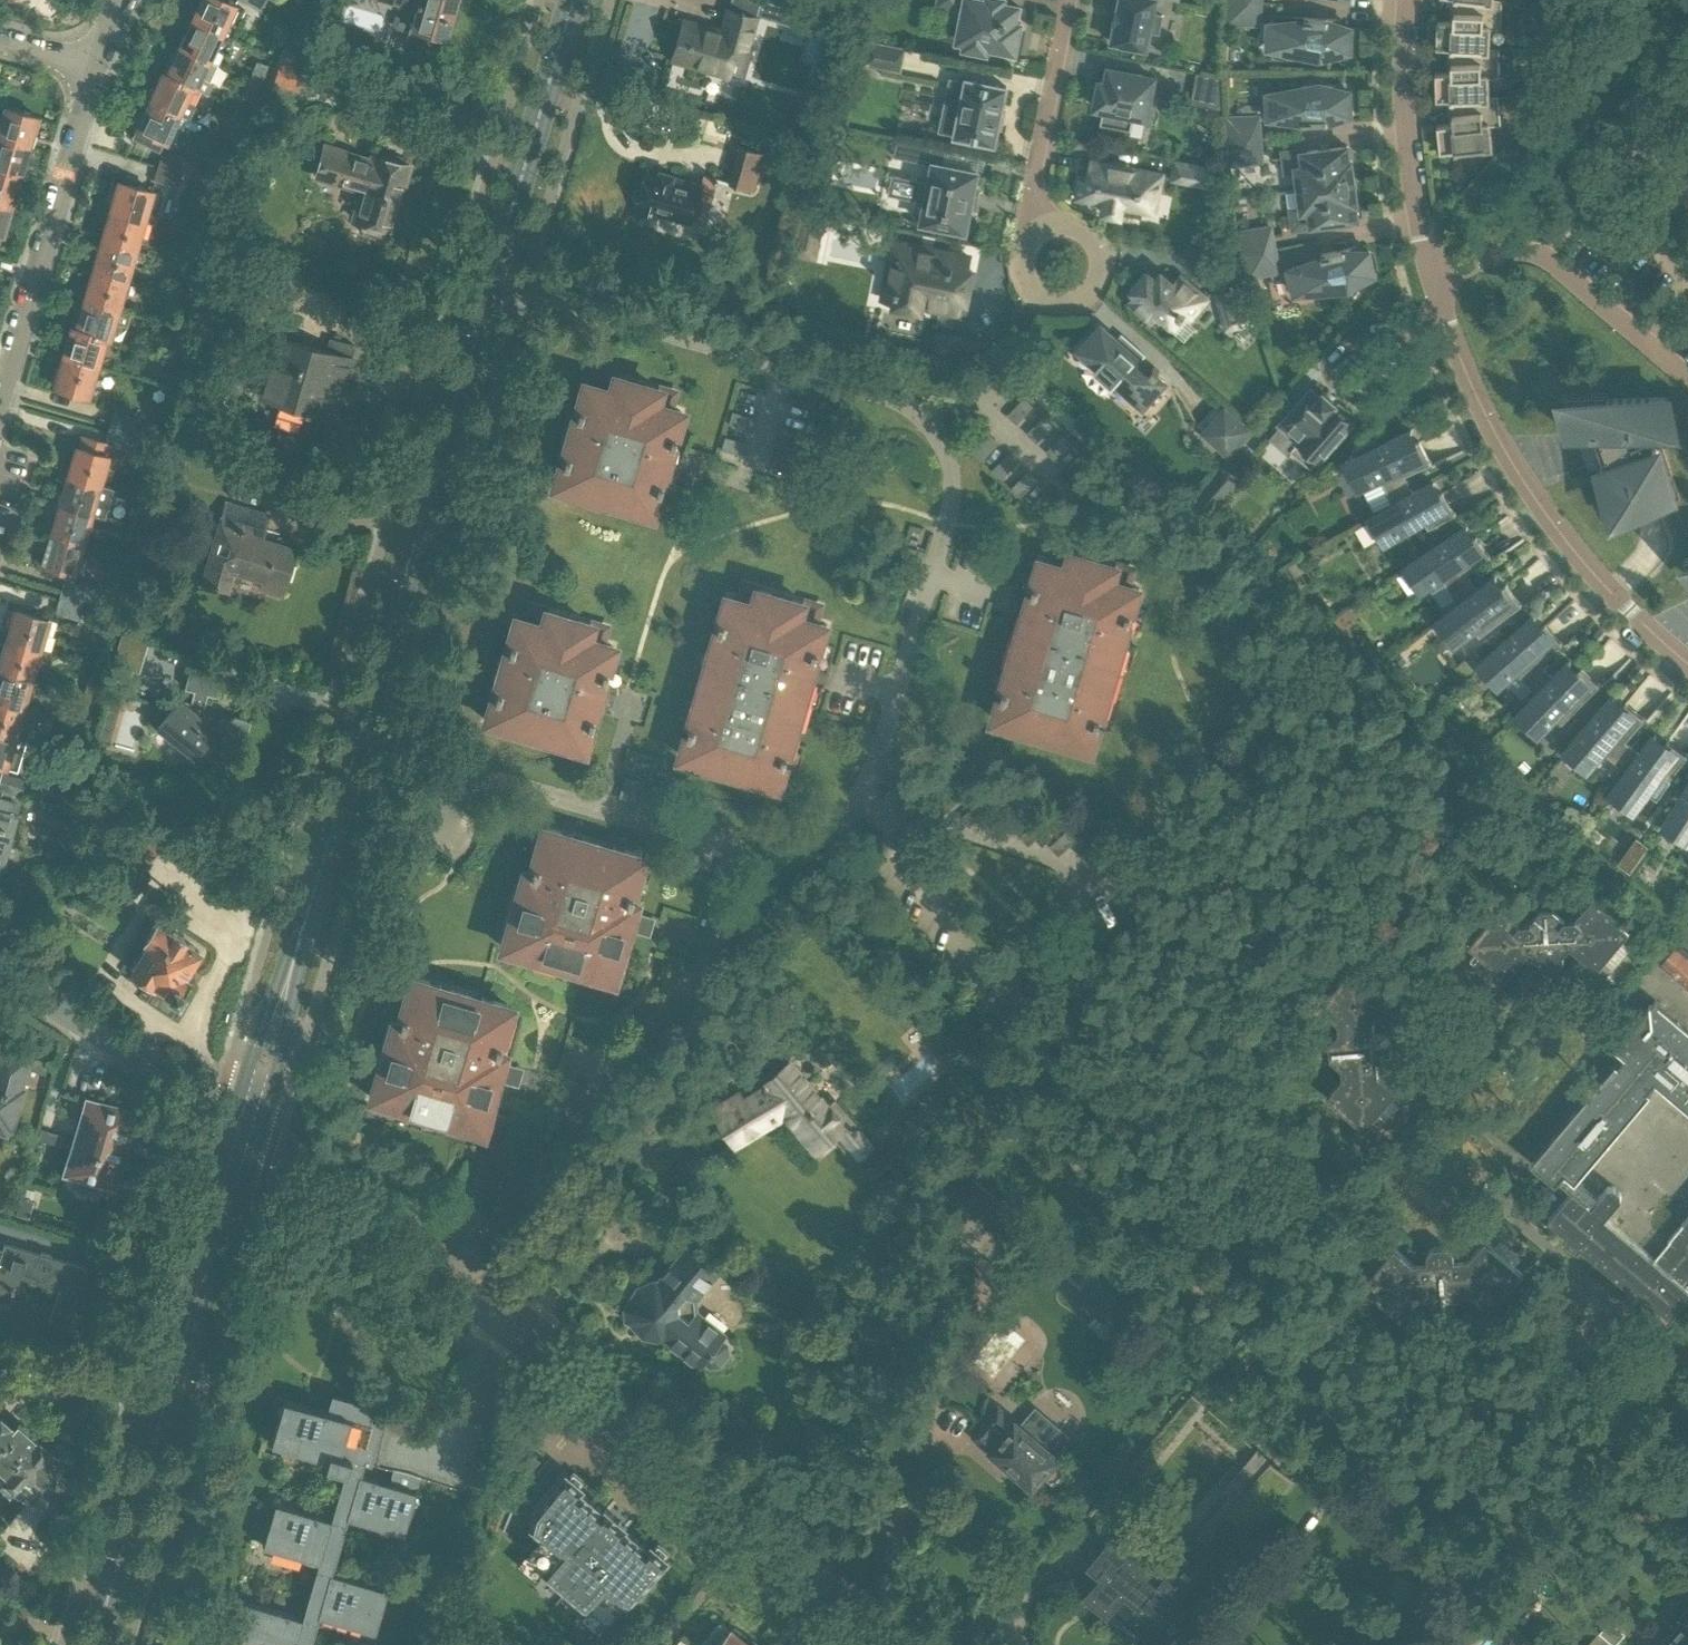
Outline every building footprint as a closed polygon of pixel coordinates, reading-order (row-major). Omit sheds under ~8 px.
[(192,19),(221,32),(226,21),(238,26),(245,9),(226,0),(201,0),(192,19)] [(264,0),(246,0),(259,8),(264,0)] [(417,9),(414,18),(412,18),(407,38),(440,49),(443,36),(446,37),(457,0),(388,0),(417,9)] [(764,0),(761,0),(758,13),(769,16),(772,2),(764,0)] [(942,4),(965,8),(961,24),(969,25),(965,48),(986,52),(987,46),(1015,52),(1020,23),(1015,22),(1018,6),(1003,3),(1004,0),(987,0),(943,0),(942,4)] [(1118,9),(1115,9),(1113,22),(1115,23),(1112,40),(1111,40),(1111,42),(1113,43),(1145,49),(1147,50),(1148,47),(1151,33),(1159,34),(1163,16),(1154,14),(1157,0),(1120,0),(1118,9)] [(1261,26),(1263,3),(1228,0),(1226,24),(1261,26)] [(1500,0),(1453,0),(1453,15),(1454,15),(1454,21),(1438,21),(1436,47),(1450,48),(1450,47),(1488,48),(1489,28),(1501,29),(1502,0),(1500,0)] [(683,22),(673,59),(739,78),(757,16),(729,8),(722,33),(683,22)] [(809,28),(813,15),(796,10),(792,23),(809,28)] [(1341,21),(1341,20),(1304,18),(1304,20),(1306,20),(1306,25),(1269,23),(1268,48),(1305,50),(1305,54),(1303,54),(1303,56),(1340,57),(1340,56),(1327,55),(1327,49),(1351,50),(1352,28),(1328,27),(1329,21),(1341,21)] [(192,19),(179,46),(208,59),(214,46),(228,52),(235,38),(221,32),(192,19)] [(906,47),(870,41),(865,65),(902,71),(906,47)] [(311,65),(315,51),(288,43),(280,56),(311,65)] [(163,70),(162,71),(195,86),(195,87),(195,88),(209,94),(213,86),(214,83),(200,77),(208,59),(179,46),(167,72),(163,70)] [(1498,48),(1488,48),(1450,47),(1450,48),(1450,67),(1452,67),(1452,73),(1436,73),(1436,100),(1450,99),(1449,98),(1488,97),(1488,96),(1487,77),(1499,77),(1498,48)] [(280,58),(273,84),(303,91),(309,66),(280,58)] [(249,79),(258,83),(266,66),(256,62),(249,79)] [(1146,118),(1154,79),(1109,69),(1106,84),(1100,83),(1099,88),(1095,87),(1092,101),(1096,102),(1095,107),(1103,109),(1100,124),(1131,131),(1134,115),(1146,118)] [(153,92),(149,99),(179,113),(191,86),(195,87),(195,86),(162,71),(153,92)] [(1191,103),(1224,109),(1222,77),(1198,73),(1191,103)] [(952,76),(940,131),(956,134),(955,136),(958,136),(993,143),(992,143),(995,144),(995,141),(994,141),(998,123),(1001,124),(1002,120),(1001,119),(1002,111),(1003,112),(1004,107),(1001,107),(1005,89),(1006,89),(1007,87),(1004,86),(970,79),(967,79),(952,76)] [(251,100),(258,83),(249,79),(241,96),(251,100)] [(1327,92),(1327,86),(1340,86),(1340,84),(1303,86),(1303,87),(1305,87),(1305,92),(1267,93),(1268,118),(1306,117),(1306,122),(1304,122),(1304,123),(1341,122),(1341,120),(1328,121),(1328,115),(1351,114),(1351,92),(1327,92)] [(1449,98),(1450,99),(1452,118),(1453,118),(1454,124),(1437,126),(1440,152),(1456,150),(1456,151),(1486,148),(1486,147),(1492,146),(1489,126),(1501,124),(1498,96),(1488,96),(1488,97),(1449,98)] [(156,148),(159,147),(163,139),(166,141),(179,113),(149,99),(137,127),(138,127),(133,137),(156,148)] [(28,146),(37,116),(5,107),(1,122),(0,122),(0,138),(28,146)] [(1228,144),(1263,140),(1261,114),(1226,115),(1228,144)] [(243,144),(248,132),(228,123),(223,135),(243,144)] [(28,146),(0,138),(0,169),(20,175),(28,146)] [(966,232),(978,172),(942,165),(945,149),(899,139),(895,157),(934,164),(930,183),(919,181),(915,201),(926,203),(922,223),(966,232)] [(383,227),(391,229),(409,163),(354,147),(324,140),(313,178),(358,191),(351,220),(361,223),(359,230),(380,236),(383,227)] [(1263,140),(1228,144),(1229,166),(1264,163),(1263,140)] [(753,190),(764,153),(740,146),(729,183),(753,190)] [(1299,190),(1354,182),(1351,161),(1350,161),(1348,146),(1322,150),(1322,149),(1304,152),(1304,150),(1283,153),(1286,172),(1296,171),(1299,190)] [(230,173),(185,157),(163,150),(158,167),(179,174),(180,172),(225,188),(230,173)] [(811,179),(831,183),(835,163),(815,159),(811,179)] [(1214,166),(1174,159),(1170,181),(1210,189),(1214,166)] [(1158,195),(1162,176),(1092,162),(1088,182),(1080,180),(1077,199),(1104,204),(1102,214),(1120,217),(1122,207),(1142,212),(1146,193),(1158,195)] [(176,185),(179,174),(158,167),(154,177),(176,185)] [(12,204),(20,175),(0,169),(0,201),(12,204)] [(693,222),(693,221),(705,224),(718,179),(705,175),(702,185),(673,176),(673,175),(659,171),(658,174),(652,172),(649,180),(645,179),(645,177),(643,177),(640,189),(635,190),(633,199),(636,202),(635,206),(639,207),(636,219),(653,224),(657,212),(693,222)] [(110,211),(143,220),(154,223),(163,193),(119,181),(110,211)] [(1354,182),(1299,190),(1302,209),(1291,211),(1294,230),(1314,227),(1314,225),(1332,223),(1357,219),(1355,205),(1357,205),(1354,182)] [(2,233),(3,234),(12,204),(0,201),(0,241),(2,233)] [(135,249),(143,220),(110,211),(102,240),(135,249)] [(818,261),(827,217),(799,212),(791,256),(818,261)] [(213,223),(199,219),(196,228),(210,233),(213,223)] [(1243,257),(1278,249),(1273,222),(1238,229),(1243,257)] [(199,237),(179,231),(176,242),(191,246),(196,248),(199,237)] [(126,279),(135,249),(102,240),(93,270),(126,279)] [(921,307),(958,314),(960,301),(966,302),(972,272),(956,268),(959,255),(894,242),(888,273),(901,275),(899,284),(897,283),(895,293),(897,293),(895,306),(920,311),(921,307)] [(1347,257),(1346,251),(1358,248),(1358,246),(1322,255),(1322,257),(1324,256),(1325,261),(1289,270),(1295,294),(1331,285),(1332,290),(1330,290),(1330,292),(1366,283),(1366,281),(1354,284),(1352,279),(1375,273),(1370,251),(1347,257)] [(1278,249),(1243,257),(1248,280),(1283,273),(1278,249)] [(118,308),(126,279),(93,270),(85,299),(118,308)] [(1155,281),(1148,274),(1132,291),(1136,295),(1129,303),(1151,322),(1158,314),(1170,325),(1180,314),(1184,318),(1186,315),(1189,318),(1206,299),(1181,277),(1174,285),(1161,274),(1155,281)] [(1215,292),(1225,332),(1257,324),(1247,284),(1215,292)] [(186,314),(188,297),(176,293),(173,313),(186,314)] [(118,308),(85,299),(77,328),(72,326),(71,327),(109,338),(114,322),(127,326),(132,311),(118,308)] [(109,339),(109,338),(71,327),(63,356),(96,365),(104,337),(109,339)] [(1119,343),(1101,327),(1081,350),(1099,366),(1095,370),(1112,385),(1116,381),(1143,405),(1164,382),(1156,375),(1159,372),(1154,367),(1151,370),(1140,361),(1144,356),(1124,338),(1119,343)] [(168,355),(180,358),(183,337),(170,335),(168,355)] [(346,383),(353,358),(352,358),(356,345),(329,337),(326,350),(278,336),(260,396),(280,402),(277,415),(301,422),(304,411),(316,415),(317,413),(329,416),(339,381),(346,383)] [(180,358),(168,355),(151,350),(150,364),(153,371),(171,375),(178,376),(180,358)] [(87,396),(96,365),(63,356),(54,386),(87,396)] [(673,393),(600,371),(596,386),(584,382),(575,414),(581,416),(578,427),(567,424),(558,453),(563,454),(554,485),(583,493),(585,487),(624,498),(622,505),(651,513),(660,483),(665,484),(670,466),(659,463),(662,452),(665,441),(672,443),(681,411),(669,407),(673,393)] [(1319,395),(1312,388),(1281,423),(1283,425),(1280,428),(1297,443),(1290,450),(1311,469),(1353,421),(1349,417),(1351,415),(1339,404),(1337,406),(1334,404),(1336,402),(1323,391),(1319,395)] [(1655,449),(1649,431),(1669,431),(1668,397),(1568,401),(1569,435),(1598,433),(1610,466),(1598,470),(1615,517),(1674,496),(1657,449),(1655,449)] [(1229,458),(1254,430),(1226,405),(1201,434),(1229,458)] [(109,424),(108,428),(154,441),(155,438),(157,438),(161,426),(134,418),(112,412),(109,424)] [(154,441),(108,428),(104,442),(111,444),(110,446),(126,450),(149,458),(154,441)] [(1395,505),(1414,493),(1406,475),(1431,463),(1420,440),(1415,443),(1414,442),(1411,443),(1406,434),(1412,431),(1412,429),(1380,445),(1377,438),(1352,450),(1356,457),(1347,462),(1348,464),(1350,463),(1361,484),(1380,475),(1395,505)] [(99,485),(99,484),(110,446),(111,444),(104,442),(82,436),(79,446),(77,446),(68,476),(99,485)] [(1198,494),(1213,507),(1236,482),(1221,469),(1198,494)] [(65,487),(60,504),(91,513),(105,517),(114,488),(99,484),(99,485),(68,476),(65,487)] [(1395,505),(1370,519),(1371,520),(1373,519),(1386,541),(1422,519),(1428,530),(1456,514),(1443,492),(1438,495),(1437,494),(1434,496),(1429,487),(1435,483),(1434,482),(1414,493),(1395,505)] [(285,586),(296,548),(262,538),(269,515),(227,501),(203,582),(228,589),(233,570),(262,579),(259,588),(282,595),(285,586)] [(60,504),(51,534),(82,543),(91,513),(60,504)] [(133,525),(143,528),(148,510),(138,507),(133,525)] [(138,546),(143,528),(133,525),(128,543),(138,546)] [(1459,604),(1478,590),(1467,574),(1491,558),(1476,537),(1472,541),(1471,539),(1468,541),(1462,533),(1468,529),(1467,527),(1406,568),(1407,570),(1409,569),(1423,589),(1441,577),(1459,604)] [(74,572),(82,543),(51,534),(43,563),(74,572)] [(1132,570),(1059,548),(1054,563),(1042,559),(1033,591),(1040,593),(1026,639),(1015,636),(1007,664),(1018,668),(1012,689),(1005,687),(996,720),(1022,727),(1021,732),(1066,745),(1067,740),(1093,748),(1102,716),(1096,714),(1102,692),(1114,695),(1122,667),(1111,664),(1117,641),(1128,645),(1132,632),(1121,628),(1124,618),(1131,620),(1140,587),(1128,584),(1132,570)] [(1459,604),(1438,622),(1439,623),(1441,622),(1456,641),(1472,629),(1480,638),(1522,605),(1506,585),(1502,589),(1501,587),(1498,590),(1492,582),(1497,577),(1496,576),(1478,590),(1459,604)] [(84,598),(87,585),(65,578),(61,591),(84,598)] [(820,606),(746,585),(742,599),(730,596),(721,628),(728,630),(724,641),(713,637),(709,650),(721,654),(714,676),(703,673),(695,701),(706,704),(700,726),(693,724),(684,756),(710,764),(709,769),(753,782),(755,777),(781,785),(790,753),(784,751),(790,729),(801,732),(810,704),(798,701),(812,654),(818,656),(828,624),(816,621),(820,606)] [(78,617),(82,604),(59,598),(55,610),(78,617)] [(605,628),(532,606),(528,620),(516,617),(506,649),(513,651),(510,662),(499,658),(490,688),(495,689),(486,720),(515,728),(517,722),(556,733),(554,740),(583,748),(592,718),(597,719),(602,701),(591,697),(593,689),(597,675),(604,677),(613,645),(601,642),(605,628)] [(7,638),(40,648),(48,618),(15,609),(7,638)] [(1538,694),(1554,677),(1541,663),(1562,644),(1545,625),(1541,629),(1540,628),(1537,630),(1530,623),(1536,618),(1534,617),(1480,666),(1481,667),(1483,666),(1500,684),(1516,670),(1538,694)] [(148,641),(121,634),(113,665),(140,672),(148,641)] [(40,648),(7,638),(0,663),(0,668),(32,677),(40,648)] [(92,648),(89,661),(102,664),(105,652),(92,648)] [(1570,661),(1554,677),(1538,694),(1518,714),(1520,716),(1521,714),(1539,731),(1553,716),(1562,725),(1600,686),(1582,669),(1577,673),(1576,672),(1574,674),(1566,667),(1571,662),(1570,661)] [(208,693),(216,695),(221,675),(190,667),(185,688),(193,690),(190,702),(170,697),(154,716),(161,722),(159,725),(195,755),(215,729),(226,733),(225,737),(242,742),(248,721),(230,716),(229,719),(203,712),(205,705),(208,693)] [(32,677),(0,668),(0,700),(23,707),(32,677)] [(85,693),(95,696),(101,677),(91,674),(85,693)] [(90,713),(95,696),(85,693),(80,710),(90,713)] [(1627,773),(1641,754),(1626,742),(1645,720),(1625,703),(1622,708),(1620,707),(1618,710),(1610,703),(1615,698),(1613,697),(1566,753),(1567,754),(1569,752),(1588,768),(1602,752),(1627,773)] [(35,710),(23,707),(0,700),(0,732),(26,740),(35,710)] [(26,740),(0,732),(0,764),(6,766),(17,770),(26,740)] [(1655,735),(1641,754),(1627,773),(1611,795),(1613,796),(1614,794),(1634,809),(1659,775),(1669,782),(1687,756),(1668,741),(1664,746),(1663,745),(1661,748),(1652,742),(1657,737),(1655,735)] [(85,744),(62,737),(59,747),(82,754),(85,744)] [(0,779),(0,789),(21,796),(26,780),(2,773),(0,779)] [(664,805),(668,789),(654,784),(650,800),(664,805)] [(1664,827),(1666,828),(1667,826),(1687,839),(1687,789),(1664,827)] [(20,802),(0,797),(0,862),(2,863),(20,802)] [(613,848),(572,836),(573,834),(548,827),(544,839),(540,838),(530,873),(531,873),(524,897),(518,895),(503,947),(532,955),(534,949),(585,963),(583,970),(613,979),(628,927),(621,926),(628,902),(629,902),(639,867),(636,866),(639,853),(614,846),(613,848)] [(79,829),(61,838),(68,853),(87,844),(79,829)] [(163,920),(174,903),(161,895),(150,911),(163,920)] [(1630,932),(1592,900),(1576,918),(1565,919),(1554,910),(1540,911),(1531,922),(1520,923),(1501,907),(1469,945),(1479,953),(1486,953),(1497,962),(1497,969),(1507,977),(1530,950),(1538,956),(1538,962),(1545,967),(1559,966),(1564,959),(1564,954),(1570,947),(1597,970),(1606,960),(1605,953),(1614,942),(1621,942),(1630,932)] [(172,934),(158,925),(149,940),(152,943),(135,969),(155,982),(147,994),(170,1009),(178,997),(179,997),(180,994),(185,993),(190,985),(189,981),(196,969),(190,966),(199,950),(184,941),(186,938),(174,931),(172,934)] [(1678,943),(1660,964),(1687,988),(1687,952),(1678,943)] [(1320,1007),(1338,1023),(1339,1033),(1330,1044),(1331,1058),(1342,1068),(1343,1078),(1327,1097),(1365,1129),(1398,1091),(1379,1075),(1378,1061),(1386,1060),(1392,1053),(1391,1040),(1385,1033),(1375,1034),(1374,1019),(1390,1001),(1352,969),(1320,1007)] [(482,998),(441,986),(442,984),(416,977),(413,990),(409,989),(398,1023),(400,1024),(393,1048),(386,1046),(371,1097),(399,1105),(398,1110),(452,1125),(453,1121),(482,1129),(497,1078),(490,1076),(497,1052),(498,1052),(508,1017),(504,1016),(508,1003),(483,996),(482,998)] [(1656,1000),(1616,1047),(1625,1056),(1618,1065),(1615,1063),(1532,1162),(1556,1183),(1559,1179),(1573,1190),(1549,1219),(1568,1235),(1565,1239),(1578,1250),(1581,1246),(1637,1293),(1633,1297),(1647,1308),(1650,1304),(1669,1320),(1687,1298),(1687,1287),(1687,1286),(1687,1284),(1687,1218),(1669,1241),(1673,1244),(1658,1261),(1606,1217),(1622,1198),(1622,1192),(1614,1186),(1609,1187),(1600,1196),(1578,1179),(1642,1103),(1659,1081),(1687,1106),(1687,1028),(1656,1000)] [(6,1132),(7,1126),(11,1127),(14,1119),(20,1097),(20,1096),(23,1087),(19,1086),(30,1049),(3,1041),(0,1053),(0,1130),(6,1132)] [(35,1060),(32,1071),(45,1075),(49,1064),(35,1060)] [(830,1107),(792,1062),(764,1085),(766,1087),(744,1100),(740,1094),(717,1107),(737,1142),(787,1113),(817,1150),(841,1130),(860,1154),(871,1145),(836,1103),(830,1107)] [(66,1172),(67,1173),(113,1186),(135,1113),(88,1099),(66,1172)] [(1342,1146),(1330,1161),(1344,1171),(1356,1156),(1342,1146)] [(984,1227),(1004,1204),(973,1178),(953,1201),(970,1216),(984,1227)] [(1524,1273),(1486,1241),(1461,1270),(1456,1271),(1454,1252),(1448,1246),(1434,1247),(1428,1254),(1430,1273),(1425,1273),(1395,1248),(1363,1286),(1401,1319),(1417,1300),(1428,1299),(1439,1308),(1453,1307),(1462,1296),(1473,1295),(1492,1311),(1524,1273)] [(12,1304),(21,1272),(31,1275),(30,1279),(46,1283),(47,1279),(60,1283),(58,1287),(49,1320),(68,1325),(71,1317),(72,1318),(83,1281),(83,1280),(82,1280),(81,1280),(83,1271),(81,1270),(83,1265),(5,1242),(3,1248),(0,1247),(0,1301),(12,1304)] [(696,1300),(718,1271),(687,1246),(659,1282),(655,1281),(639,1289),(630,1304),(630,1305),(632,1322),(644,1336),(662,1339),(666,1338),(701,1366),(705,1361),(712,1366),(721,1365),(730,1354),(729,1345),(722,1339),(726,1334),(697,1312),(696,1300)] [(455,1419),(453,1426),(381,1405),(381,1408),(333,1394),(329,1411),(284,1398),(271,1441),(326,1457),(325,1464),(346,1470),(332,1519),(276,1503),(263,1545),(319,1562),(303,1617),(247,1601),(235,1644),(239,1644),(311,1644),(319,1616),(375,1632),(387,1590),(332,1573),(348,1518),(403,1534),(420,1477),(465,1491),(477,1475),(483,1434),(484,1430),(455,1419)] [(997,1409),(974,1435),(992,1451),(993,1450),(1034,1486),(1043,1475),(1045,1477),(1045,1476),(1050,1481),(1057,1479),(1063,1473),(1063,1466),(1055,1459),(1055,1458),(1053,1456),(1070,1437),(1034,1407),(1017,1426),(997,1409)] [(1,1475),(27,1498),(54,1467),(60,1472),(74,1457),(60,1444),(52,1452),(18,1422),(14,1427),(0,1415),(0,1476),(1,1475)] [(1113,1525),(1071,1574),(1151,1642),(1235,1542),(1216,1525),(1231,1507),(1250,1524),(1292,1475),(1264,1451),(1249,1469),(1256,1474),(1239,1495),(1231,1489),(1207,1518),(1204,1515),(1161,1566),(1113,1525)] [(538,1505),(533,1523),(545,1533),(528,1554),(545,1569),(544,1571),(590,1609),(591,1608),(609,1623),(627,1602),(630,1605),(670,1557),(667,1554),(670,1550),(660,1541),(656,1546),(653,1543),(649,1547),(626,1527),(627,1525),(606,1507),(604,1509),(580,1489),(584,1485),(581,1482),(585,1478),(574,1469),(570,1473),(567,1471),(538,1505)] [(1511,1613),(1499,1602),(1492,1610),(1505,1622),(1512,1614),(1511,1613)] [(1517,1605),(1511,1613),(1512,1614),(1521,1622),(1528,1614),(1517,1605)] [(1683,1615),(1686,1618),(1674,1631),(1687,1644),(1687,1609),(1683,1615)] [(754,1640),(753,1642),(736,1627),(734,1630),(732,1628),(731,1629),(722,1621),(702,1644),(761,1644),(754,1640)] [(1674,1631),(1662,1644),(1661,1644),(1687,1644),(1674,1631)] [(1605,1637),(1597,1644),(1614,1644),(1605,1637)]
